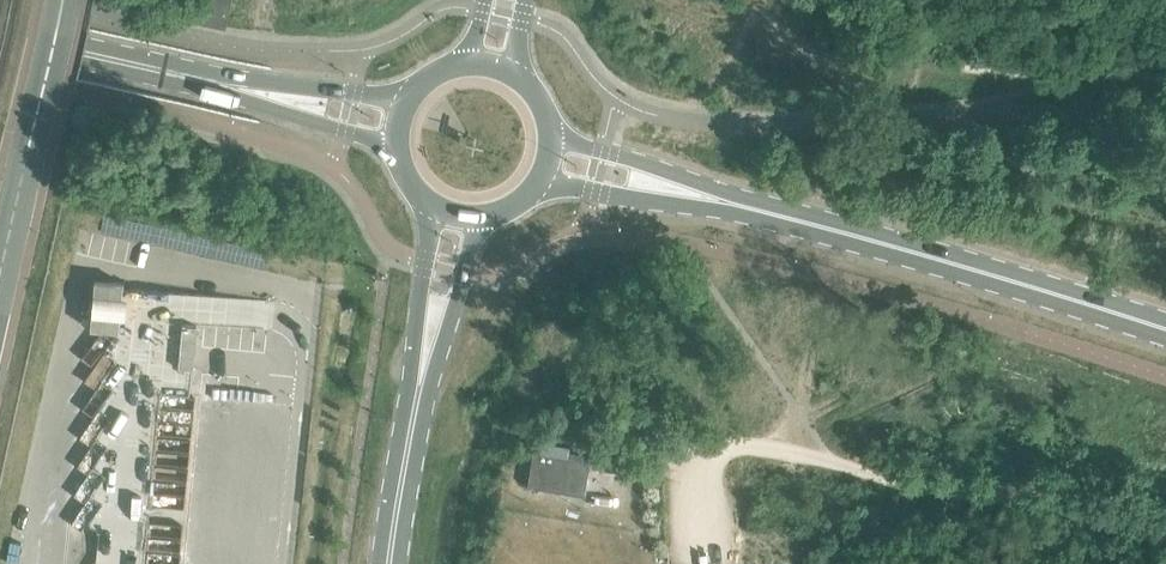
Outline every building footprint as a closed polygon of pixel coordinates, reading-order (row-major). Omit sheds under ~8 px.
[(195,322),(266,329),(268,314),(269,300),(198,294),(121,286),(122,282),(93,279),(91,298),(90,313),(88,327),(116,330),(103,350),(114,358),(100,379),(111,387),(97,408),(108,415),(94,436),(105,444),(92,465),(103,473),(89,493),(100,501),(86,522),(98,530),(95,559),(95,558),(91,563),(143,563),(144,549),(160,391),(188,394),(195,322)] [(583,495),(590,454),(569,451),(568,458),(532,452),(527,485),(583,495)]
